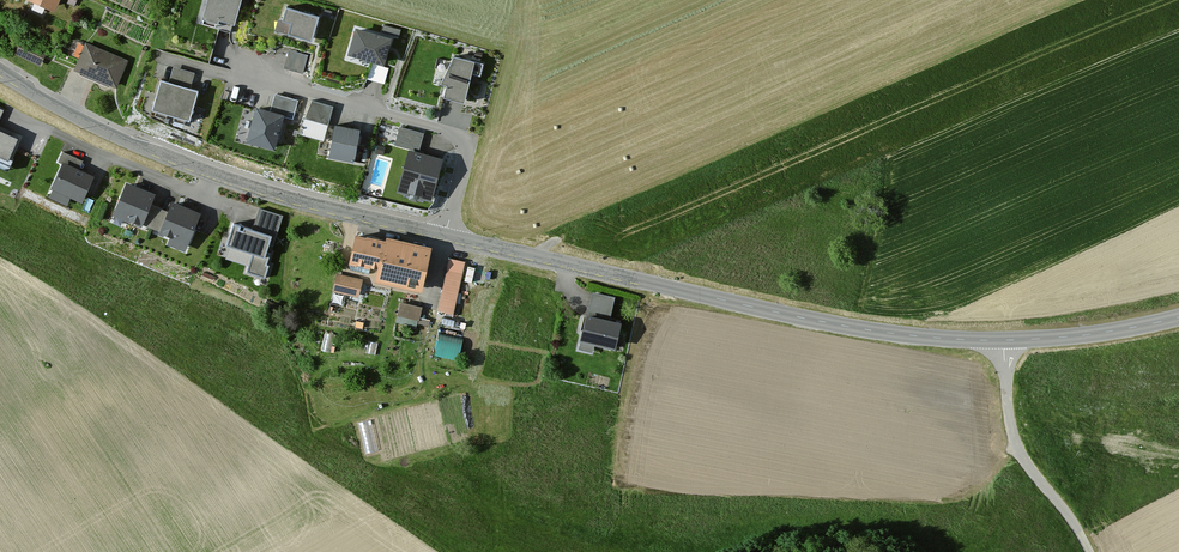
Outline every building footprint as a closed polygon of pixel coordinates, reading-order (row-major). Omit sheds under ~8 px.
[(25,2),(58,15),(64,0),(26,0),(25,2)] [(67,5),(75,9),(79,0),(69,0),(67,5)] [(206,19),(239,28),(247,0),(212,0),(206,19)] [(325,21),(291,11),(287,24),(297,27),(294,39),(318,46),(325,21)] [(395,43),(357,32),(350,56),(388,66),(395,43)] [(47,55),(20,44),(13,61),(40,72),(47,55)] [(125,61),(88,45),(78,69),(114,85),(125,61)] [(290,47),(285,66),(305,70),(310,51),(290,47)] [(481,66),(458,59),(452,81),(459,83),(454,98),(470,102),(481,66)] [(174,64),(170,77),(193,83),(196,69),(174,64)] [(187,88),(164,82),(155,114),(178,120),(187,88)] [(206,93),(187,88),(178,120),(197,125),(206,93)] [(270,106),(256,102),(246,139),(274,147),(283,114),(292,116),(297,98),(274,92),(270,106)] [(334,105),(311,98),(306,116),(328,123),(334,105)] [(360,126),(335,122),(330,154),(354,158),(360,126)] [(0,128),(0,151),(8,154),(17,135),(0,128)] [(446,161),(410,152),(399,197),(434,206),(446,161)] [(93,180),(62,166),(48,195),(67,204),(72,195),(84,200),(93,180)] [(153,192),(127,181),(114,211),(141,222),(153,192)] [(199,210),(173,200),(161,230),(171,234),(169,241),(184,247),(199,210)] [(255,233),(238,228),(233,248),(256,255),(250,276),(265,281),(283,219),(260,213),(255,233)] [(432,253),(361,237),(354,265),(384,272),(382,281),(423,290),(432,253)] [(467,268),(450,264),(437,314),(443,316),(441,325),(452,328),(467,268)] [(361,281),(338,276),(334,294),(357,299),(361,281)] [(588,311),(586,311),(580,336),(616,344),(622,319),(611,316),(616,295),(593,290),(588,311)] [(429,311),(402,304),(397,322),(425,329),(429,311)] [(435,353),(459,359),(464,337),(441,330),(435,353)]
